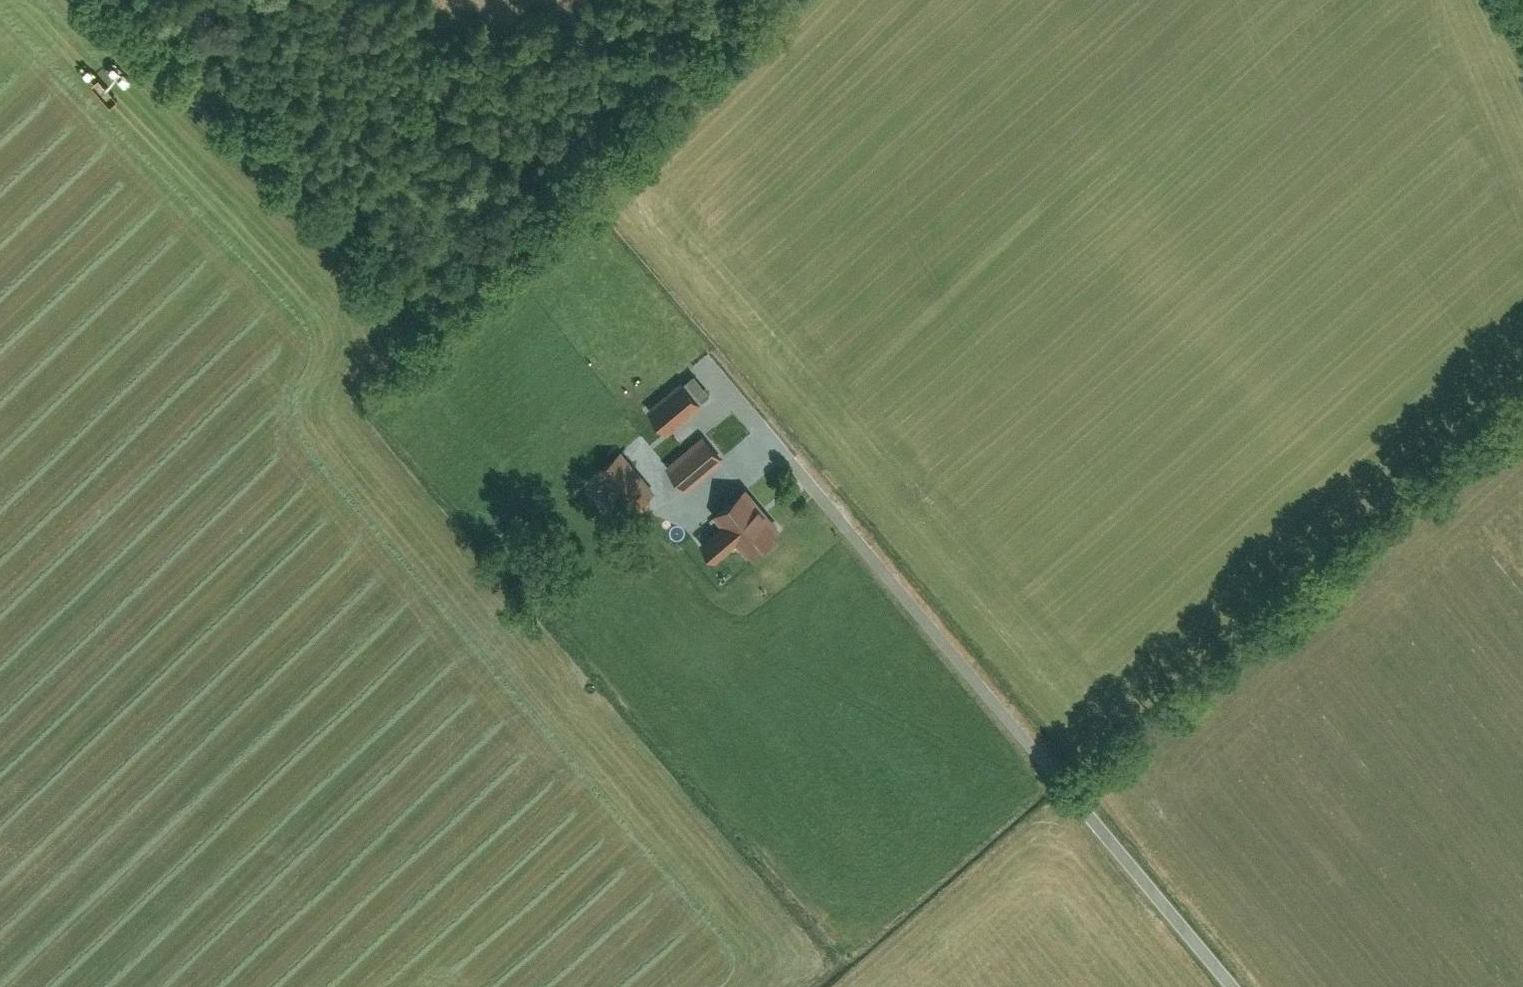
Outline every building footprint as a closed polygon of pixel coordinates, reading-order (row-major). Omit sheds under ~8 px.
[(667,432),(700,405),(698,403),(709,394),(693,375),(683,384),(682,383),(649,410),(667,432)] [(720,460),(702,438),(667,468),(685,490),(720,460)] [(624,504),(645,486),(619,454),(598,472),(624,504)] [(748,554),(776,530),(744,492),(715,516),(748,554)]
